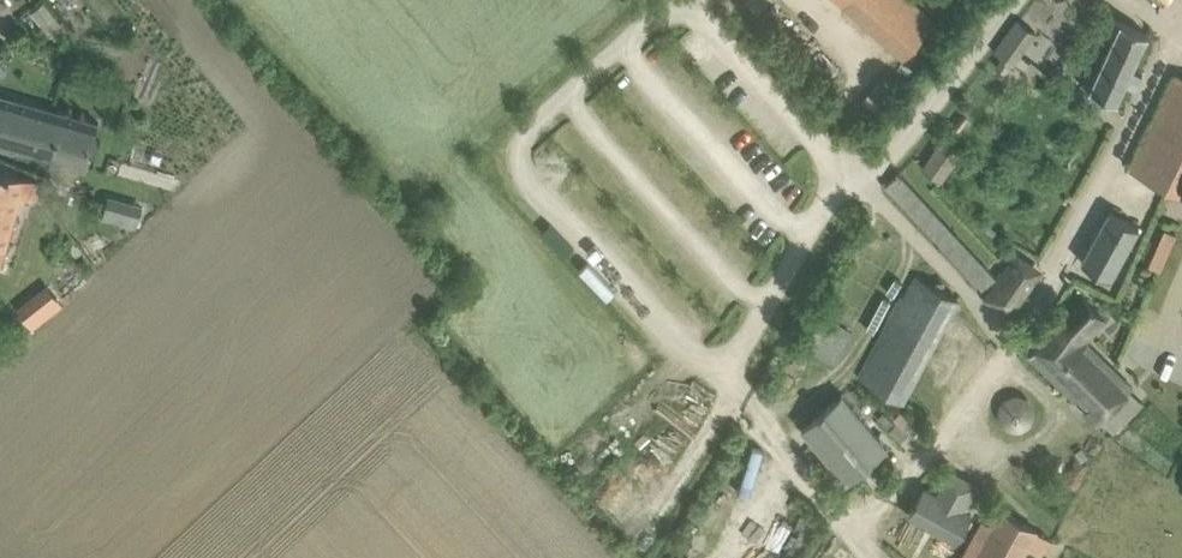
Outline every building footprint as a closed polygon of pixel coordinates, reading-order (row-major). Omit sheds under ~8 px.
[(904,55),(934,21),(910,0),(841,0),(904,55)] [(44,1),(31,12),(51,36),(64,25),(44,1)] [(1088,70),(1082,84),(1091,88),(1117,100),(1126,82),(1136,86),(1135,86),(1137,87),(1137,86),(1137,85),(1142,74),(1142,75),(1143,73),(1142,73),(1141,73),(1132,69),(1148,32),(1122,20),(1121,21),(1112,17),(1107,30),(1115,34),(1097,75),(1088,70)] [(1181,190),(1181,90),(1143,171),(1181,190)] [(9,146),(19,148),(19,149),(20,149),(19,154),(24,155),(26,150),(87,167),(100,121),(0,93),(0,143),(9,146)] [(923,166),(943,180),(962,153),(941,139),(923,166)] [(2,170),(0,169),(0,264),(1,265),(17,209),(21,194),(33,198),(38,180),(2,170)] [(997,275),(900,170),(886,184),(982,288),(997,275)] [(137,221),(138,196),(104,194),(103,219),(137,221)] [(1083,259),(1113,276),(1141,225),(1111,208),(1083,259)] [(1163,225),(1150,262),(1164,267),(1177,230),(1163,225)] [(1017,249),(985,296),(996,303),(998,300),(1011,309),(1020,296),(1034,275),(1041,266),(1017,249)] [(908,290),(884,336),(861,377),(904,400),(961,298),(918,274),(908,290)] [(1105,318),(1085,298),(1030,354),(1076,399),(1079,397),(1090,407),(1087,410),(1098,421),(1101,418),(1130,389),(1133,386),(1085,338),(1105,318)] [(804,344),(836,361),(853,329),(821,312),(804,344)] [(1130,389),(1101,418),(1113,430),(1142,401),(1130,389)] [(802,427),(847,481),(889,446),(843,392),(802,427)] [(1036,405),(1033,400),(1028,395),(1022,392),(1015,392),(1009,394),(1004,397),(1000,403),(998,409),(998,415),(1000,421),(1004,426),(1009,430),(1015,431),(1022,431),(1028,429),(1033,424),(1036,418),(1037,412),(1036,405)] [(972,513),(925,487),(910,513),(957,539),(972,513)] [(961,557),(1020,557),(1037,528),(1003,510),(994,526),(983,519),(961,557)] [(689,542),(680,557),(720,557),(689,542)]
